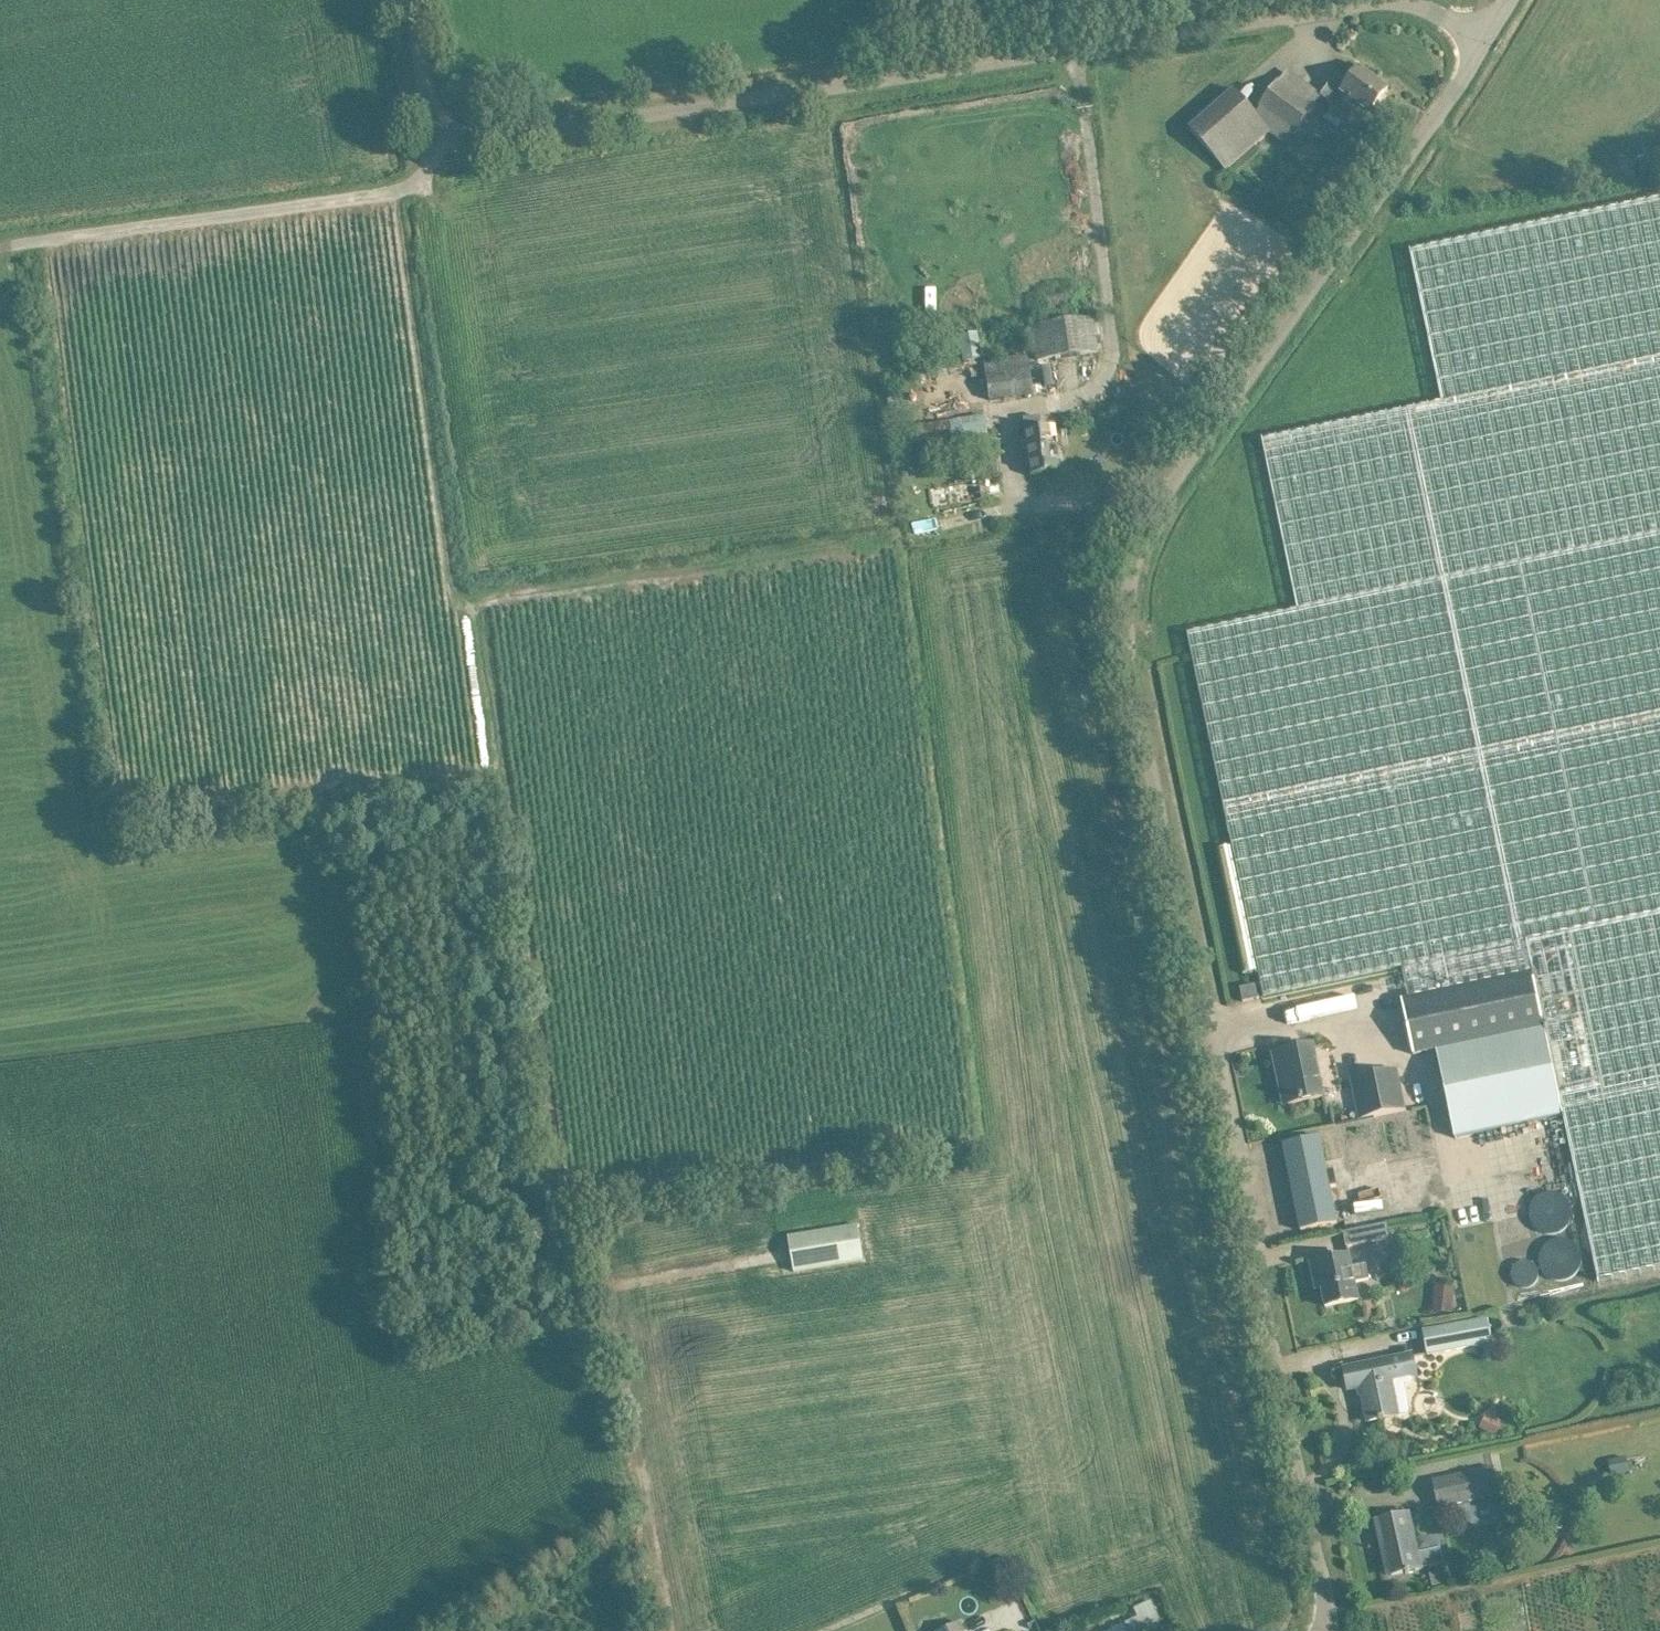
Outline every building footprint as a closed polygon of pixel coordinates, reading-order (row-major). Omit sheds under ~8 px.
[(1359,69),(1348,84),(1337,75),(1322,96),(1334,106),(1333,108),(1349,119),(1351,117),(1354,119),(1358,119),(1362,119),(1367,117),(1370,114),(1388,90),(1359,69)] [(1225,170),(1270,131),(1264,124),(1269,117),(1294,135),(1315,106),(1279,80),(1258,109),(1260,110),(1256,115),(1235,91),(1191,130),(1225,170)] [(1410,252),(1442,403),(1262,441),(1298,610),(1187,634),(1263,997),(1402,968),(1408,999),(1401,1000),(1413,1055),(1436,1050),(1454,1138),(1563,1115),(1599,1282),(1659,1269),(1659,199),(1410,252)] [(1097,352),(1092,317),(1033,326),(1038,361),(1097,352)] [(972,364),(990,361),(986,336),(967,339),(972,364)] [(985,362),(992,401),(1033,394),(1027,356),(985,362)] [(914,428),(920,462),(968,453),(967,439),(990,436),(987,415),(914,428)] [(1040,417),(1024,419),(1032,475),(1062,471),(1055,427),(1041,429),(1040,417)] [(996,457),(969,461),(972,480),(999,476),(996,457)] [(980,482),(932,491),(935,507),(983,499),(980,482)] [(1260,998),(1257,985),(1240,988),(1243,1002),(1260,998)] [(1288,1105),(1323,1097),(1312,1046),(1273,1054),(1276,1068),(1280,1067),(1288,1105)] [(1374,1117),(1405,1110),(1397,1069),(1365,1076),(1374,1117)] [(1326,1160),(1339,1157),(1335,1133),(1283,1144),(1301,1231),(1339,1223),(1331,1189),(1337,1188),(1333,1171),(1329,1173),(1326,1160)] [(1546,1139),(1520,1146),(1523,1156),(1549,1149),(1546,1139)] [(1577,1220),(1563,1195),(1533,1211),(1547,1237),(1577,1220)] [(1389,1239),(1386,1223),(1343,1232),(1346,1247),(1389,1239)] [(863,1262),(858,1226),(789,1237),(795,1273),(863,1262)] [(1549,1276),(1585,1273),(1582,1244),(1546,1247),(1549,1276)] [(1325,1307),(1358,1300),(1355,1283),(1369,1280),(1366,1264),(1352,1267),(1349,1255),(1310,1263),(1314,1280),(1320,1279),(1325,1307)] [(1543,1285),(1540,1264),(1520,1267),(1523,1288),(1543,1285)] [(1440,1317),(1459,1318),(1461,1291),(1441,1290),(1440,1317)] [(1424,1331),(1429,1356),(1430,1356),(1430,1355),(1493,1343),(1488,1319),(1424,1331)] [(1344,1369),(1348,1390),(1362,1387),(1364,1394),(1362,1395),(1368,1422),(1379,1420),(1379,1421),(1384,1420),(1384,1419),(1409,1413),(1404,1383),(1413,1382),(1412,1377),(1418,1376),(1414,1356),(1344,1369)] [(1489,1421),(1494,1442),(1510,1438),(1505,1418),(1489,1421)] [(1615,1464),(1616,1476),(1635,1475),(1634,1463),(1615,1464)] [(1499,1495),(1493,1467),(1433,1480),(1439,1508),(1499,1495)] [(1375,1521),(1381,1545),(1385,1544),(1391,1575),(1405,1572),(1406,1574),(1409,1573),(1408,1572),(1444,1564),(1440,1548),(1417,1553),(1409,1513),(1375,1521)] [(1109,1630),(1163,1630),(1154,1611),(1109,1630)]
